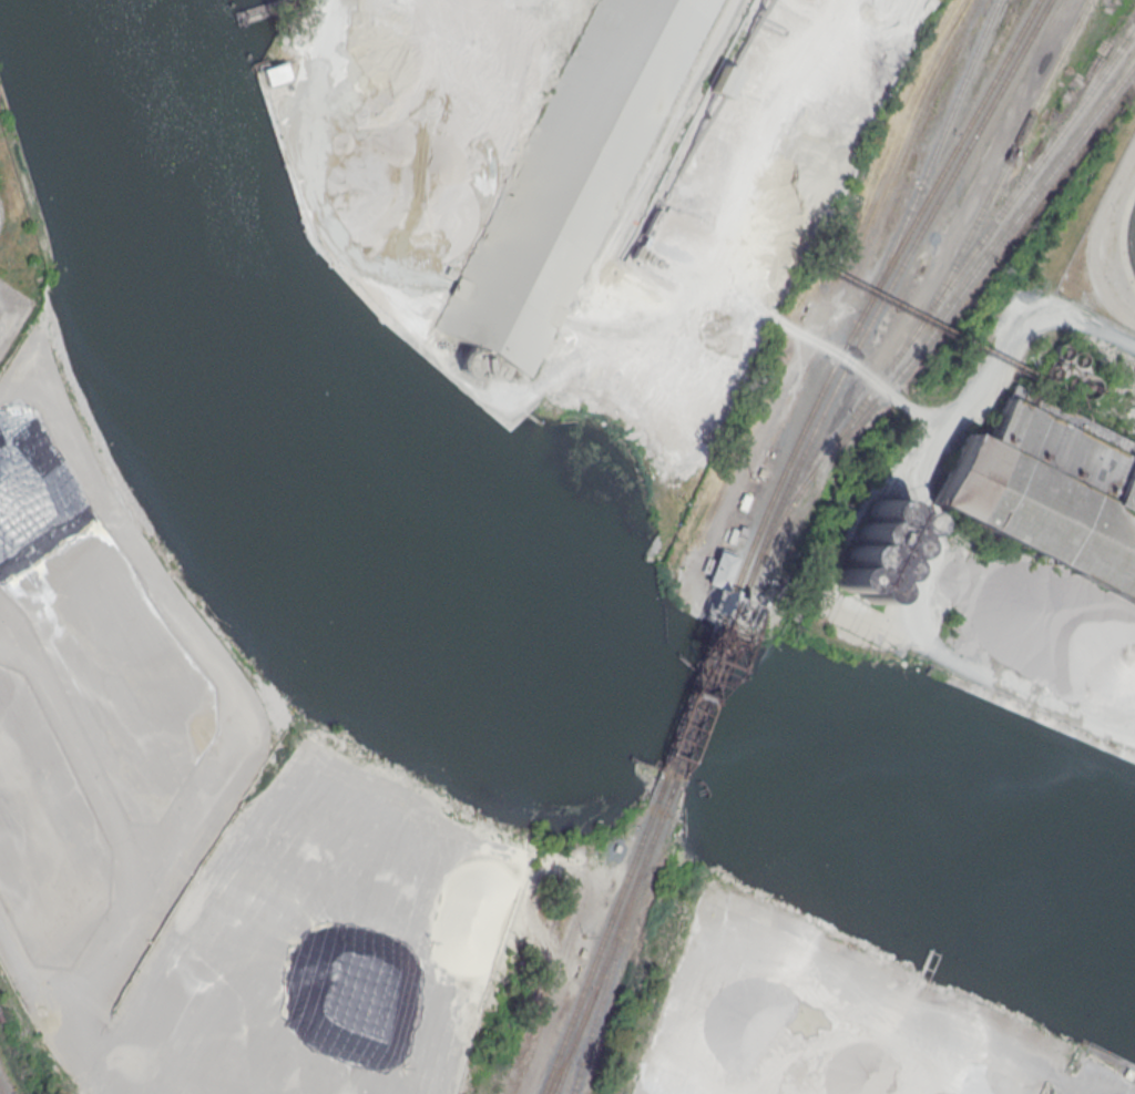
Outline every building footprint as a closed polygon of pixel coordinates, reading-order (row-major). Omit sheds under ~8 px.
[(531,379),(724,0),(590,0),(425,326),(531,379)] [(264,87),(288,82),(284,62),(260,67),(264,87)] [(710,91),(724,98),(737,72),(724,65),(710,91)] [(1066,348),(1066,350),(1066,354),(1065,356),(1063,357),(1061,358),(1057,358),(1055,358),(1053,356),(1052,354),(1051,351),(1051,349),(1052,347),(1053,345),(1055,342),(1057,342),(1061,342),(1063,344),(1065,346),(1066,348)] [(1082,355),(1082,357),(1082,359),(1082,361),(1080,364),(1078,366),(1076,366),(1073,366),(1071,366),(1068,364),(1067,361),(1066,359),(1067,356),(1068,354),(1070,351),(1073,350),(1075,350),(1077,351),(1080,352),(1082,355)] [(1082,361),(1085,375),(1081,375),(1077,377),(1074,380),(1073,384),(1071,381),(1071,379),(1071,377),(1068,375),(1066,374),(1064,372),(1062,374),(1060,374),(1057,376),(1056,378),(1054,377),(1055,375),(1056,372),(1055,369),(1054,367),(1052,366),(1055,358),(1057,358),(1061,358),(1063,357),(1065,356),(1066,354),(1068,354),(1067,356),(1066,359),(1067,361),(1068,364),(1071,366),(1073,366),(1076,366),(1078,366),(1080,364),(1082,361)] [(1055,369),(1056,372),(1055,375),(1054,377),(1053,379),(1050,380),(1047,380),(1045,380),(1043,378),(1041,377),(1041,374),(1041,371),(1041,369),(1043,367),(1044,366),(1046,365),(1050,365),(1052,366),(1054,367),(1055,369)] [(369,390),(379,388),(374,369),(365,370),(369,390)] [(1071,377),(1071,379),(1071,381),(1071,385),(1068,386),(1066,388),(1064,388),(1062,388),(1060,387),(1057,386),(1056,384),(1056,380),(1056,378),(1057,376),(1060,374),(1062,374),(1064,372),(1066,374),(1068,375),(1071,377)] [(1094,380),(1095,384),(1095,388),(1095,391),(1093,395),(1090,397),(1086,398),(1082,398),(1078,397),(1075,395),(1073,391),(1072,388),(1073,384),(1074,380),(1077,377),(1081,375),(1085,375),(1088,376),(1092,378),(1094,380)] [(931,499),(930,501),(1134,605),(1134,463),(1127,459),(1134,446),(1085,421),(1012,384),(982,441),(965,432),(931,499)] [(834,583),(836,570),(848,566),(846,550),(859,543),(858,526),(870,520),(867,508),(876,499),(886,499),(891,504),(900,504),(902,509),(903,510),(909,510),(916,518),(914,531),(901,536),(902,552),(890,559),(892,573),(879,582),(881,592),(875,603),(860,601),(856,589),(843,592),(834,583)] [(736,557),(718,550),(705,582),(723,590),(736,557)]
